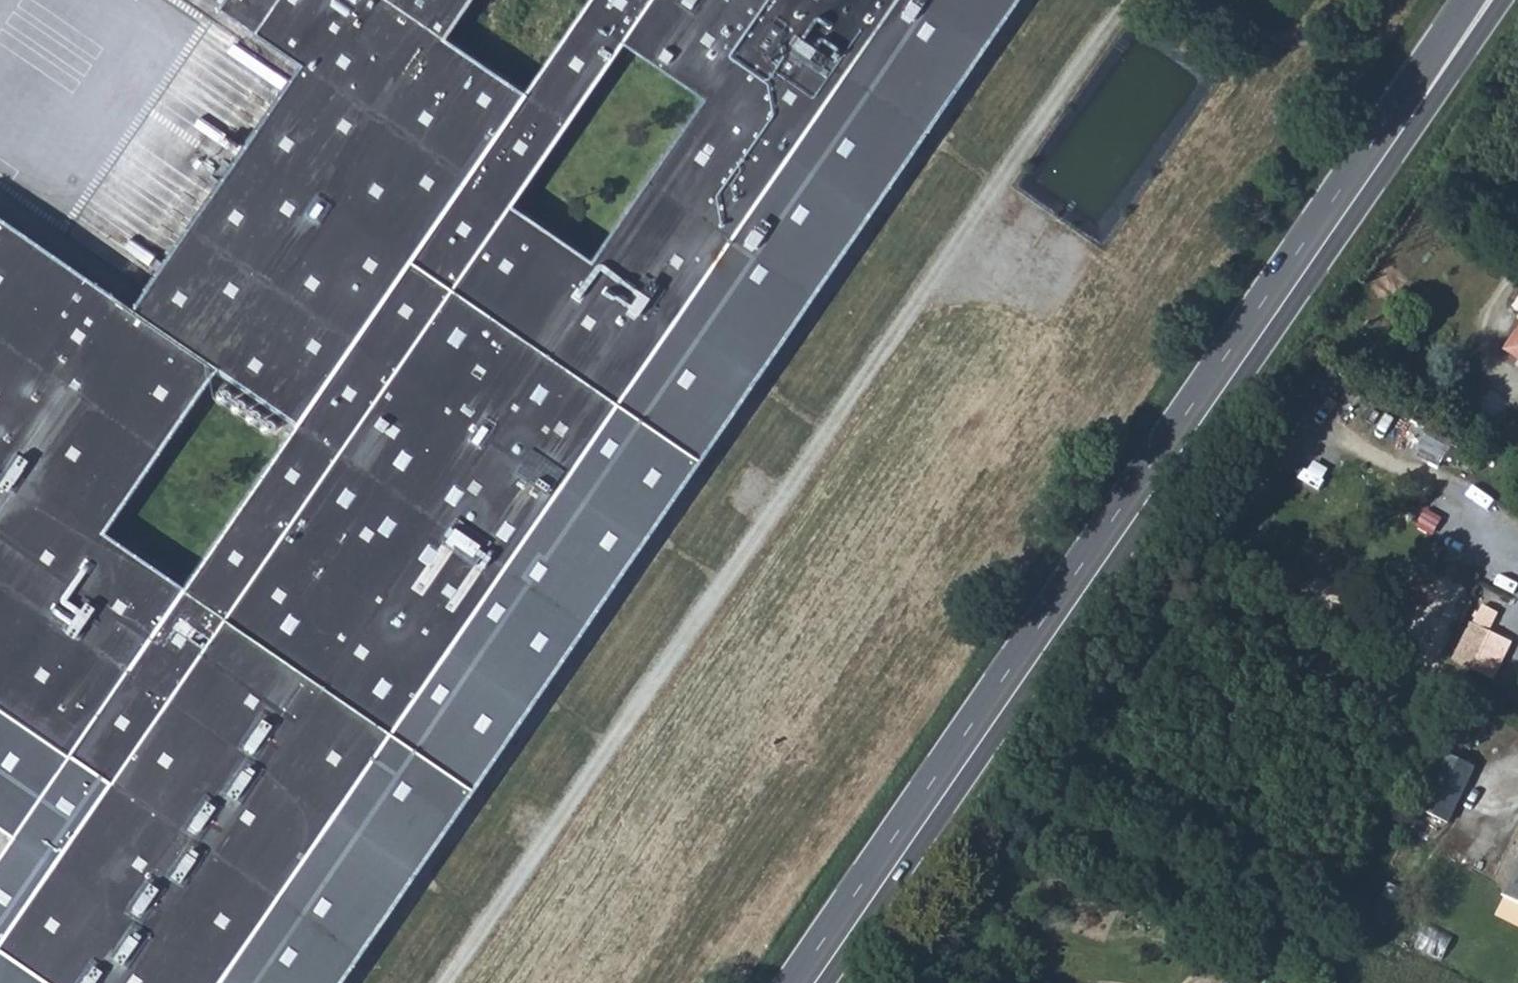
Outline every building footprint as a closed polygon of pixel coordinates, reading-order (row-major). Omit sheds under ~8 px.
[(1019,0),(596,0),(531,95),(448,38),(475,0),(232,0),(224,12),(305,68),(280,106),(191,234),(137,311),(14,225),(0,216),(0,982),(343,982),(1019,0)] [(1481,617),(1466,649),(1479,656),(1494,623),(1481,617)] [(1512,651),(1504,669),(1517,676),(1517,654),(1512,651)] [(1453,753),(1425,809),(1452,824),(1480,768),(1453,753)]
